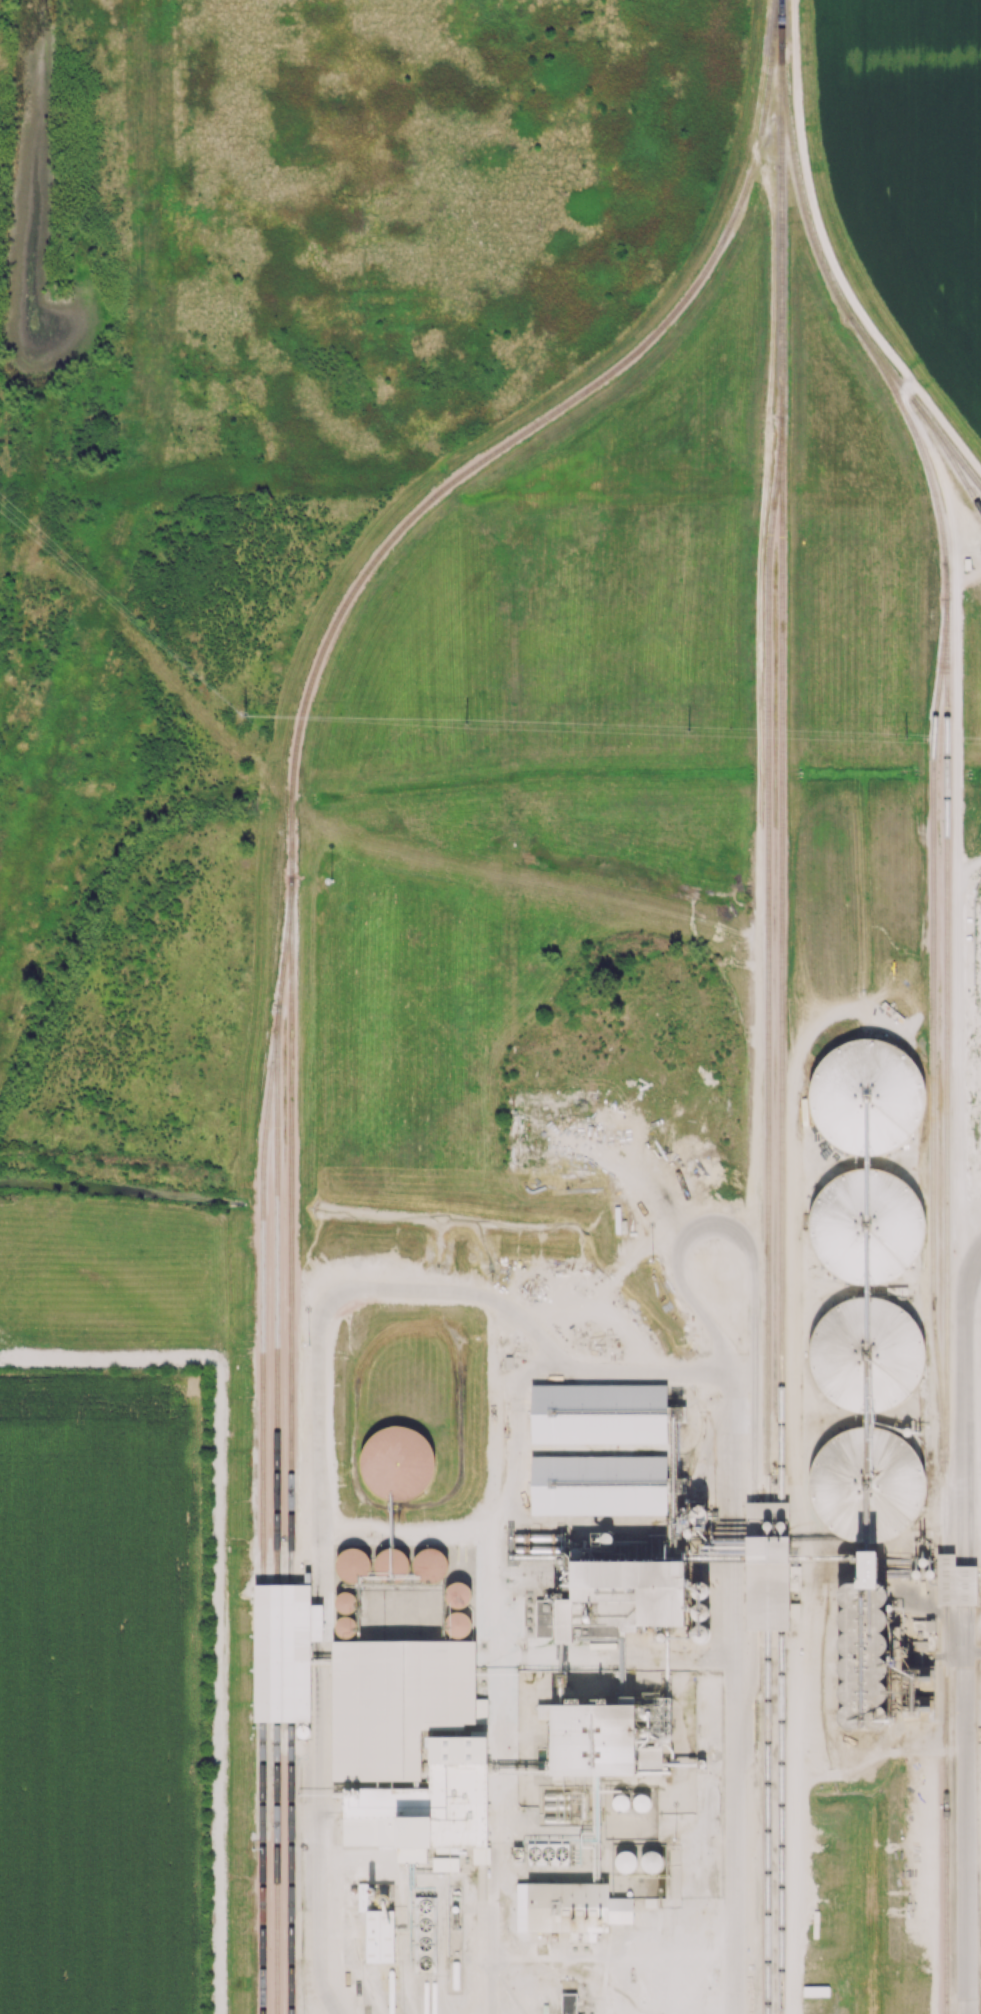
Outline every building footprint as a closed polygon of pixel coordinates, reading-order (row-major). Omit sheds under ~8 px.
[(327,1779),(351,1780),(373,1780),(388,1780),(412,1780),(416,1780),(416,1775),(416,1773),(416,1771),(417,1728),(428,1728),(453,1729),(459,1729),(460,1722),(472,1722),(472,1724),(485,1723),(484,1698),(472,1698),(472,1640),(398,1639),(328,1639),(327,1779)] [(543,1772),(659,1775),(658,1745),(628,1745),(630,1695),(614,1695),(613,1701),(600,1701),(599,1695),(591,1696),(591,1701),(572,1701),(572,1696),(559,1696),(559,1701),(543,1701),(543,1757),(540,1757),(540,1770),(540,1772),(543,1772)] [(339,1787),(340,1845),(393,1846),(394,1862),(424,1863),(423,1846),(470,1847),(469,1864),(487,1864),(484,1773),(484,1763),(483,1729),(467,1729),(467,1735),(452,1735),(428,1735),(423,1734),(422,1762),(425,1762),(425,1771),(425,1773),(425,1780),(425,1787),(412,1787),(388,1787),(373,1787),(351,1787),(339,1787)] [(509,1847),(520,1847),(525,1843),(531,1843),(545,1843),(559,1843),(567,1843),(566,1850),(566,1855),(566,1859),(566,1863),(566,1867),(524,1866),(522,1862),(509,1862),(509,1847)] [(392,1962),(391,1884),(355,1883),(355,1910),(362,1911),(362,1962),(392,1962)] [(524,1883),(591,1883),(593,1883),(600,1883),(604,1883),(604,1898),(629,1898),(630,1923),(606,1923),(606,1931),(523,1932),(524,1883)] [(411,1973),(428,1974),(430,1897),(411,1897),(411,1973)]
